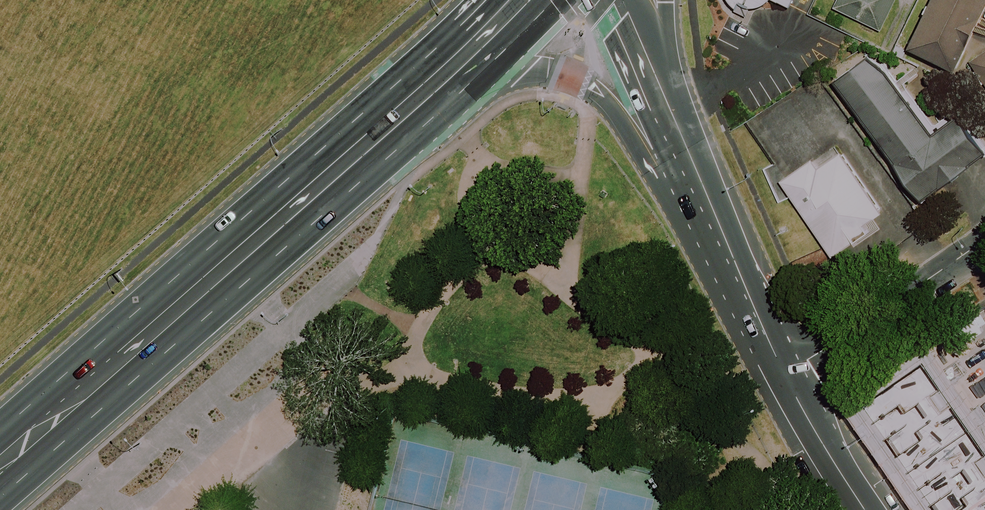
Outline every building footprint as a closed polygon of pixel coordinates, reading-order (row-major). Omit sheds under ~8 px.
[(827,0),(740,0),(812,33),(827,0)] [(842,12),(886,32),(900,0),(847,0),(842,12)] [(924,51),(967,70),(984,30),(984,0),(947,0),(924,51)] [(849,85),(937,207),(984,172),(984,113),(983,111),(948,137),(889,56),(849,85)] [(842,143),(795,177),(850,254),(898,220),(842,143)] [(932,349),(881,383),(967,509),(984,509),(984,425),(932,349)]
